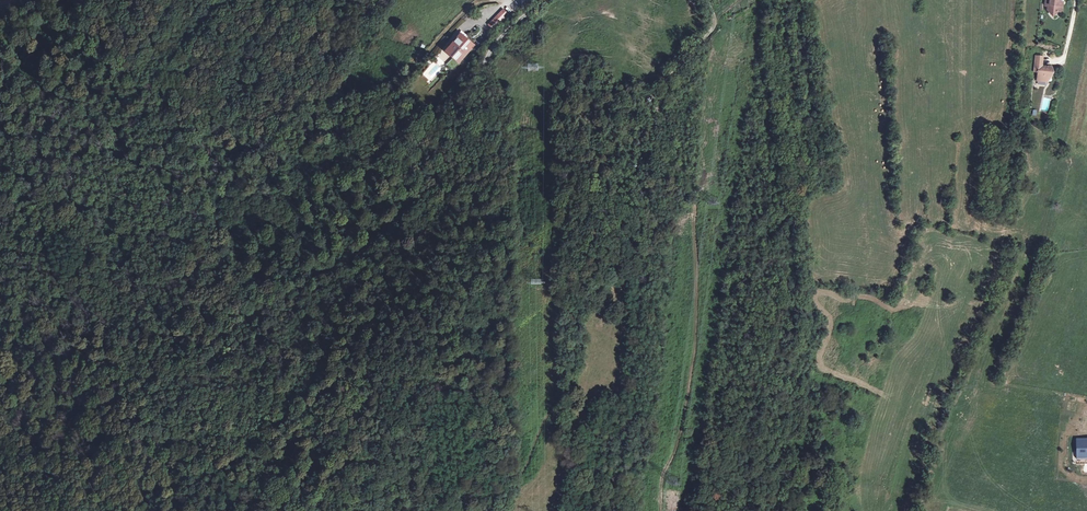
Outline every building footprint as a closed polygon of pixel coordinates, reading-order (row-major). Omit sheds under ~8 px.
[(1045,6),(1048,6),(1048,9),(1052,15),(1058,11),(1061,11),(1062,0),(1046,0),(1045,6)] [(503,8),(487,22),(491,28),(508,13),(503,8)] [(464,34),(447,50),(459,62),(467,54),(467,51),(465,49),(472,42),(464,34)] [(472,42),(465,49),(467,51),(467,54),(475,46),(472,42)] [(1035,56),(1033,71),(1038,72),(1037,81),(1046,82),(1046,76),(1050,77),(1051,67),(1042,66),(1043,57),(1035,56)] [(1076,458),(1086,458),(1086,438),(1076,439),(1076,458)]
